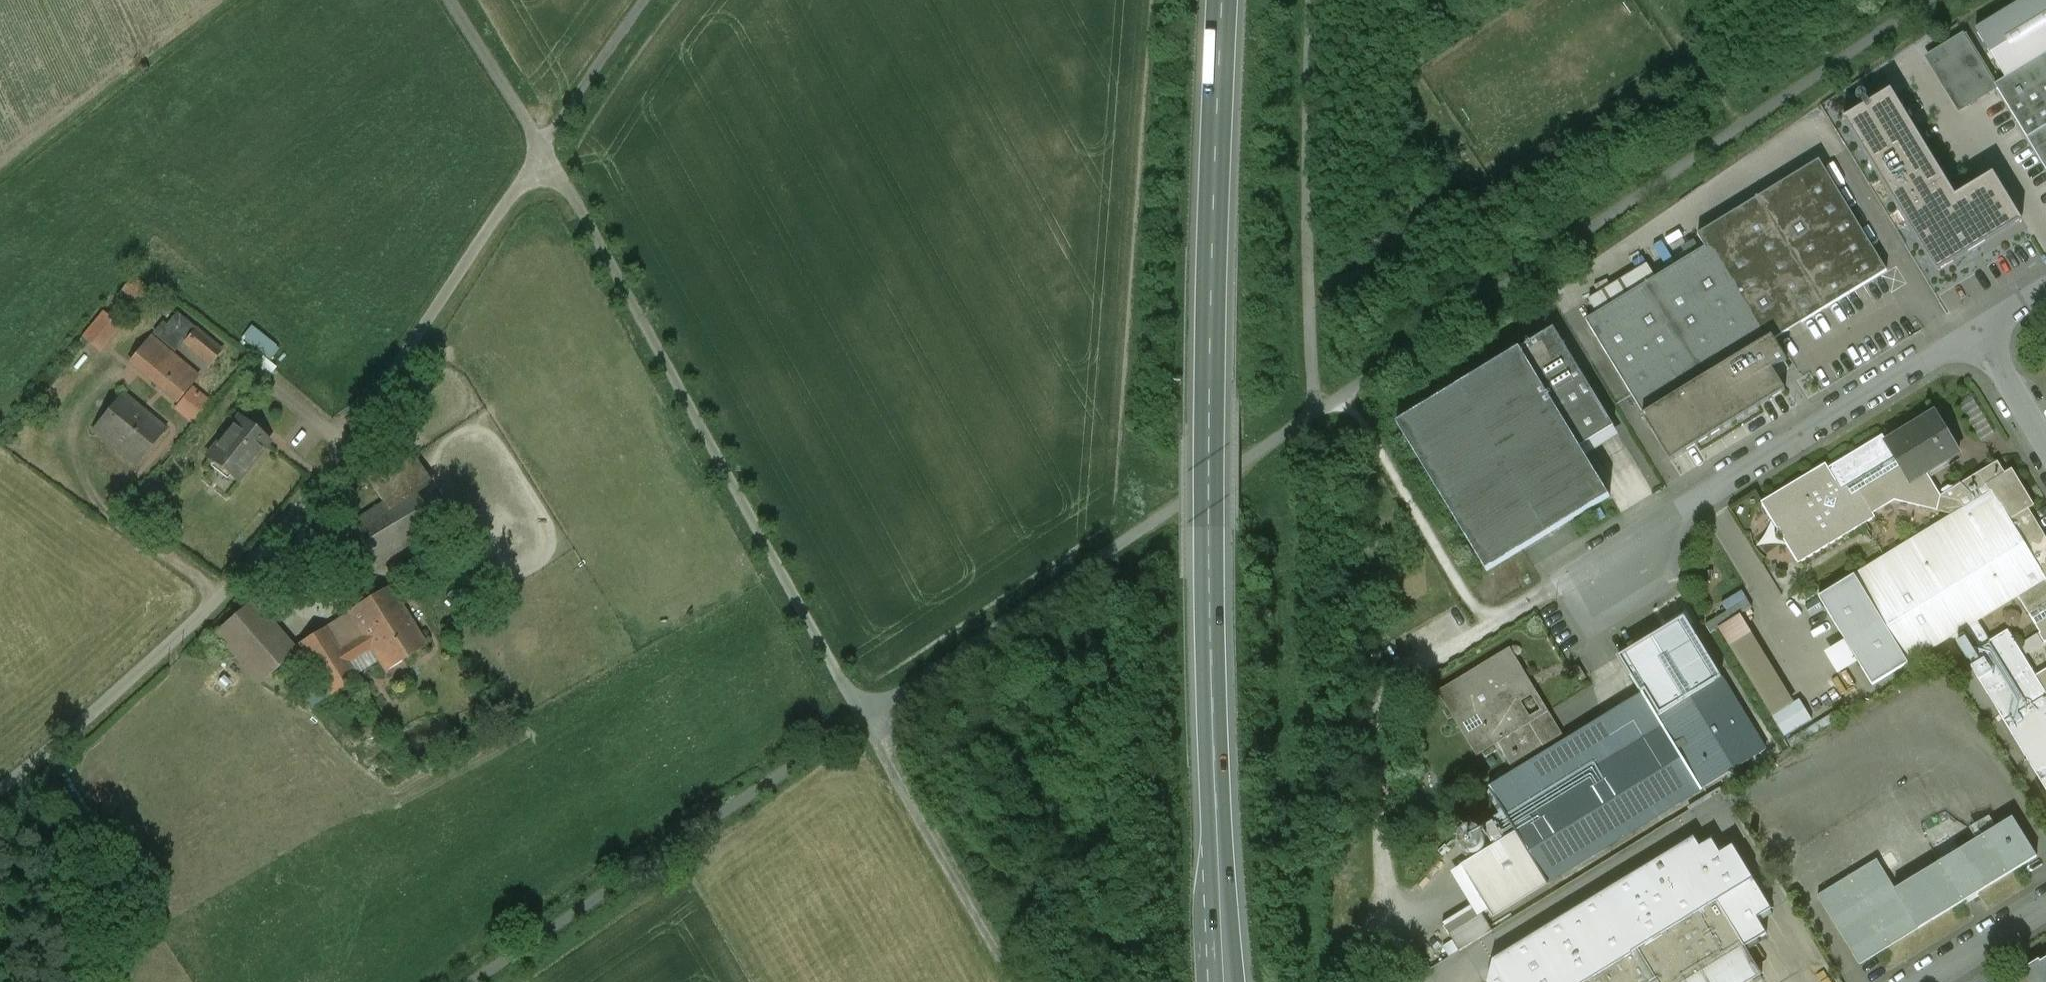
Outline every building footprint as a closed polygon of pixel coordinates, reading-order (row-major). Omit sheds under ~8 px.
[(1976,30),(2005,78),(2045,53),(2045,0),(2024,0),(1976,30)] [(1994,85),(1965,36),(1934,55),(1962,101),(1968,98),(1972,104),(1973,103),(1978,111),(1985,107),(1993,120),(2010,110),(1994,85)] [(1994,85),(2010,110),(2027,138),(2045,170),(2045,53),(2005,78),(1994,85)] [(1899,94),(1846,126),(1941,284),(2029,232),(1996,176),(1960,197),(1899,94)] [(2010,110),(1993,120),(1985,107),(1978,111),(1986,126),(1984,127),(2001,154),(2027,138),(2010,110)] [(1688,257),(1586,320),(1644,415),(1771,338),(1773,340),(1887,270),(1819,160),(1697,234),(1705,247),(1699,251),(1695,243),(1684,250),(1688,257)] [(132,312),(111,298),(89,326),(110,342),(132,312)] [(241,337),(260,350),(245,373),(262,385),(276,364),(269,360),(279,345),(249,325),(241,337)] [(1614,426),(1553,328),(1519,348),(1580,447),(1614,426)] [(198,333),(189,342),(207,357),(215,346),(198,333)] [(1771,338),(1644,415),(1671,459),(1784,390),(1771,369),(1785,360),(1773,340),(1771,338)] [(153,343),(134,368),(192,413),(212,389),(153,343)] [(181,343),(174,350),(200,373),(207,366),(181,343)] [(1580,447),(1519,348),(1396,423),(1486,571),(1609,496),(1580,447)] [(126,396),(96,432),(135,465),(165,429),(126,396)] [(1888,443),(1886,444),(1896,459),(1910,483),(1927,473),(1960,453),(1937,413),(1888,443)] [(269,443),(239,420),(207,457),(238,482),(269,443)] [(362,471),(382,503),(349,525),(376,568),(438,528),(416,494),(432,484),(401,436),(387,444),(392,451),(362,471)] [(1829,469),(1842,492),(1849,488),(1896,459),(1886,444),(1888,443),(1884,436),(1829,469)] [(1941,497),(1927,473),(1910,483),(1896,459),(1849,488),(1853,496),(1860,492),(1874,514),(1895,501),(1951,515),(1952,517),(1962,510),(1962,502),(1941,497)] [(2030,510),(2035,507),(2013,470),(2006,474),(1999,462),(1941,497),(1962,502),(1962,510),(1994,492),(2045,578),(2045,537),(2030,510)] [(1842,492),(1829,469),(1827,464),(1762,503),(1779,530),(1777,536),(1783,537),(1799,564),(1876,518),(1874,514),(1860,492),(1853,496),(1849,488),(1842,492)] [(1994,492),(1962,510),(1952,517),(1855,576),(1909,664),(1966,629),(1978,622),(2019,597),(2045,580),(2045,578),(1994,492)] [(1909,664),(1855,576),(1819,597),(1873,686),(1909,664)] [(2019,597),(2041,634),(2045,642),(2045,580),(2019,597)] [(349,665),(373,651),(386,672),(427,646),(390,588),(349,613),(362,635),(339,649),(349,665)] [(1723,598),(1728,616),(1750,609),(1745,592),(1723,598)] [(252,602),(217,632),(261,685),(297,653),(252,602)] [(1771,715),(1793,702),(1739,612),(1717,625),(1771,715)] [(1685,617),(1618,657),(1641,694),(1642,693),(1656,717),(1722,678),(1685,617)] [(1991,642),(1978,622),(1966,629),(1979,650),(1991,642)] [(349,665),(339,649),(326,629),(299,645),(321,681),(303,692),(314,709),(359,681),(349,665)] [(2036,677),(2023,656),(2018,648),(2008,632),(1991,642),(1979,650),(1979,651),(1973,655),(1978,664),(1972,668),(2045,790),(2045,693),(2036,677)] [(2018,648),(2023,656),(2045,642),(2041,634),(2018,648)] [(1529,721),(1508,686),(1524,676),(1509,651),(1459,682),(1460,683),(1442,695),(1459,724),(1478,712),(1511,767),(1544,747),(1528,722),(1529,721)] [(2036,677),(2045,693),(2045,671),(2036,677)] [(1722,678),(1656,717),(1662,727),(1702,789),(1766,750),(1722,678)] [(1592,724),(1488,787),(1515,832),(1546,883),(1608,846),(1570,783),(1612,757),(1592,724)] [(1612,757),(1570,783),(1608,846),(1702,789),(1662,727),(1612,757)] [(1493,818),(1482,825),(1494,845),(1505,838),(1493,818)] [(2012,818),(1895,890),(1877,860),(1818,896),(1860,964),(1918,928),(2036,857),(2012,818)] [(1476,829),(1472,828),(1469,829),(1466,830),(1464,832),(1462,833),(1461,835),(1461,836),(1460,838),(1460,841),(1460,843),(1460,845),(1462,848),(1463,850),(1465,851),(1468,853),(1470,853),(1473,854),(1476,853),(1478,852),(1480,851),(1481,850),(1483,848),(1484,845),(1485,844),(1485,841),(1485,838),(1484,837),(1483,834),(1481,831),(1478,830),(1476,829)] [(1546,883),(1515,832),(1505,838),(1494,845),(1461,865),(1492,917),(1546,883)] [(1665,855),(1664,853),(1662,854),(1663,856),(1648,865),(1647,863),(1645,864),(1646,866),(1631,875),(1630,874),(1628,875),(1629,876),(1614,886),(1613,884),(1611,885),(1612,887),(1597,896),(1596,895),(1594,896),(1595,897),(1580,907),(1579,905),(1577,906),(1578,908),(1562,917),(1561,915),(1560,916),(1561,918),(1545,927),(1544,926),(1543,927),(1544,928),(1528,938),(1527,936),(1526,937),(1527,939),(1511,948),(1510,947),(1509,948),(1509,949),(1494,959),(1493,957),(1491,958),(1493,960),(1487,981),(1748,981),(1761,974),(1748,951),(1759,943),(1757,939),(1766,933),(1759,922),(1772,914),(1770,910),(1771,910),(1731,845),(1719,852),(1710,838),(1699,846),(1694,837),(1693,837),(1692,836),(1691,837),(1692,838),(1683,843),(1682,842),(1681,843),(1682,844),(1665,855)] [(1483,913),(1447,930),(1456,948),(1491,931),(1483,913)] [(2039,964),(2038,961),(2022,971),(2029,981),(2045,981),(2045,959),(2039,964)]
